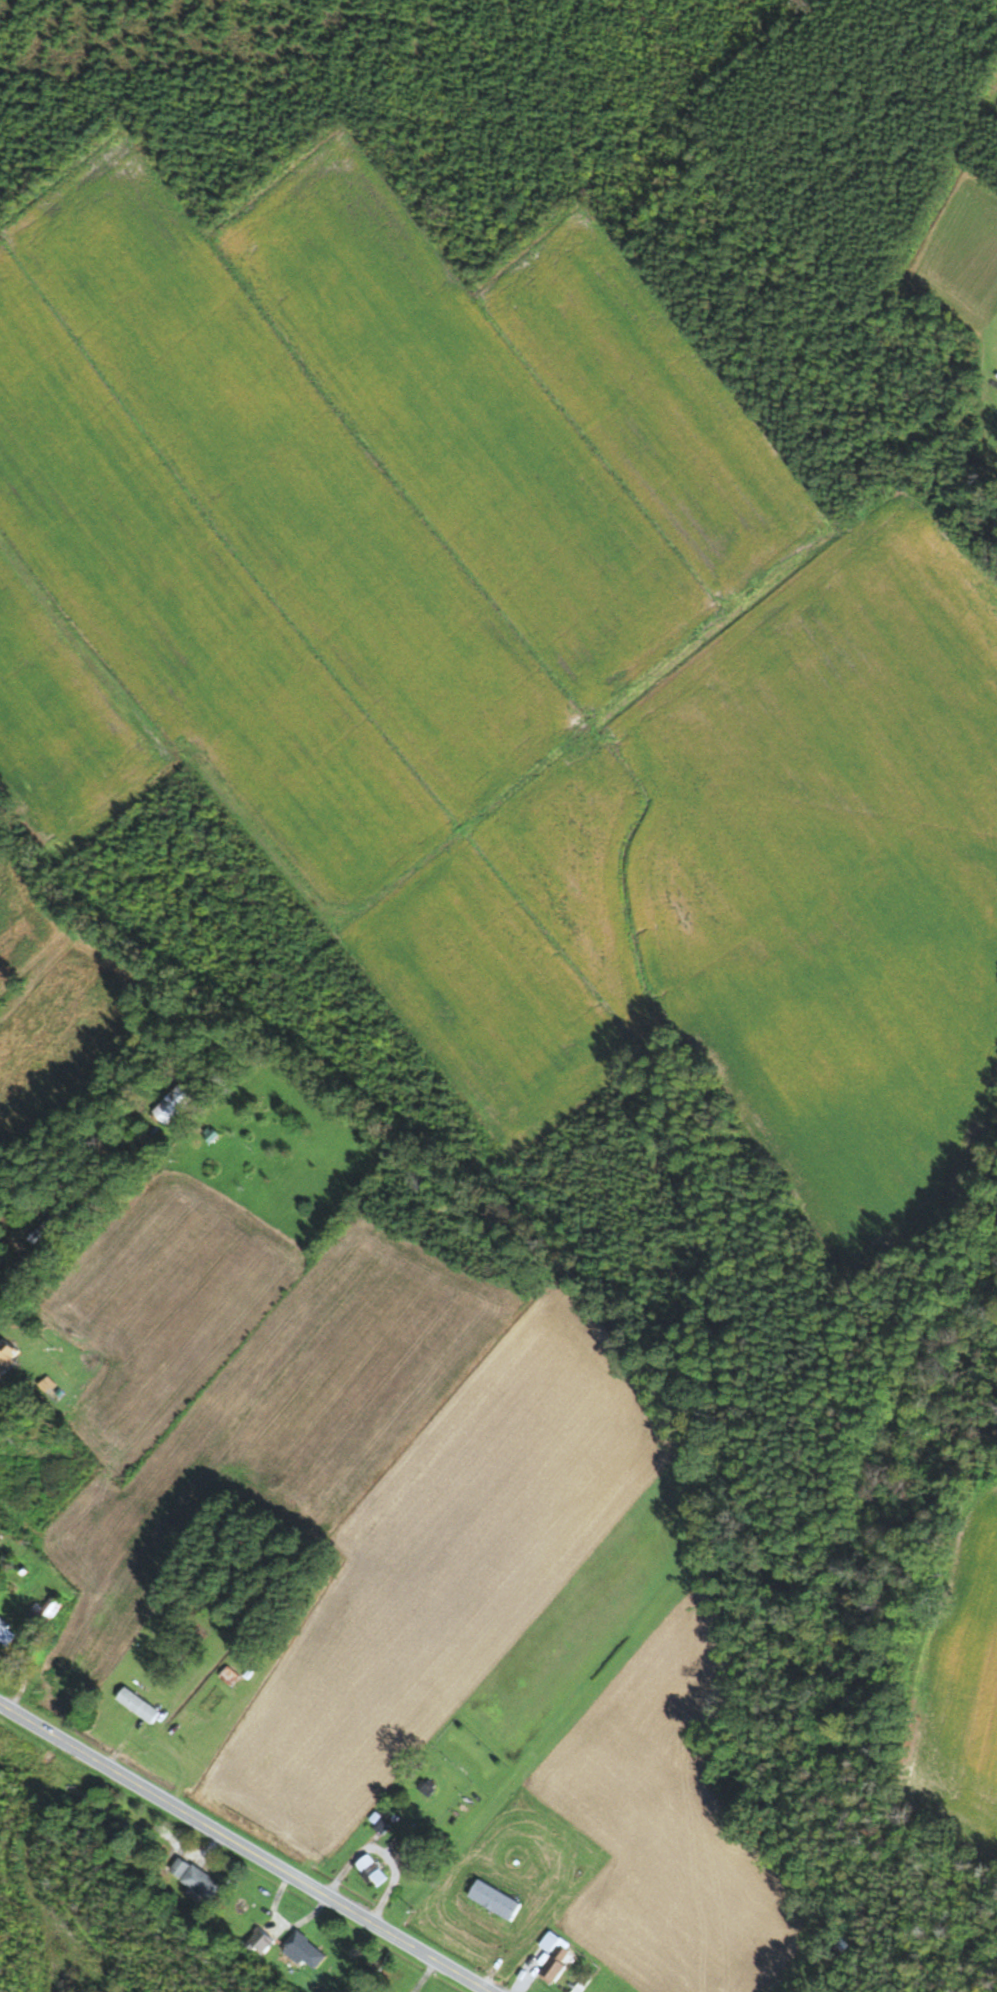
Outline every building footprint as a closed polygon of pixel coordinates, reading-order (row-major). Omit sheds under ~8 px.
[(193,1097),(179,1083),(152,1111),(165,1124),(193,1097)] [(55,1221),(50,1215),(27,1238),(33,1244),(55,1221)] [(15,1360),(12,1358),(18,1353),(4,1337),(0,1340),(0,1373),(15,1360)] [(42,1608),(36,1604),(28,1615),(45,1628),(62,1605),(51,1596),(42,1608)] [(14,1653),(25,1641),(0,1619),(0,1640),(14,1653)] [(230,1687),(239,1676),(227,1665),(218,1676),(230,1687)] [(151,1724),(160,1711),(124,1686),(115,1699),(151,1724)] [(355,1864),(375,1888),(388,1877),(368,1853),(355,1864)] [(222,1885),(181,1855),(169,1870),(210,1901),(222,1885)] [(512,1921),(521,1903),(477,1880),(467,1898),(512,1921)] [(248,1942),(264,1954),(274,1940),(258,1928),(248,1942)] [(286,1941),(314,1969),(327,1957),(299,1929),(286,1941)] [(540,1945),(549,1951),(558,1938),(549,1931),(540,1945)] [(572,1952),(560,1944),(538,1975),(551,1984),(572,1952)]
